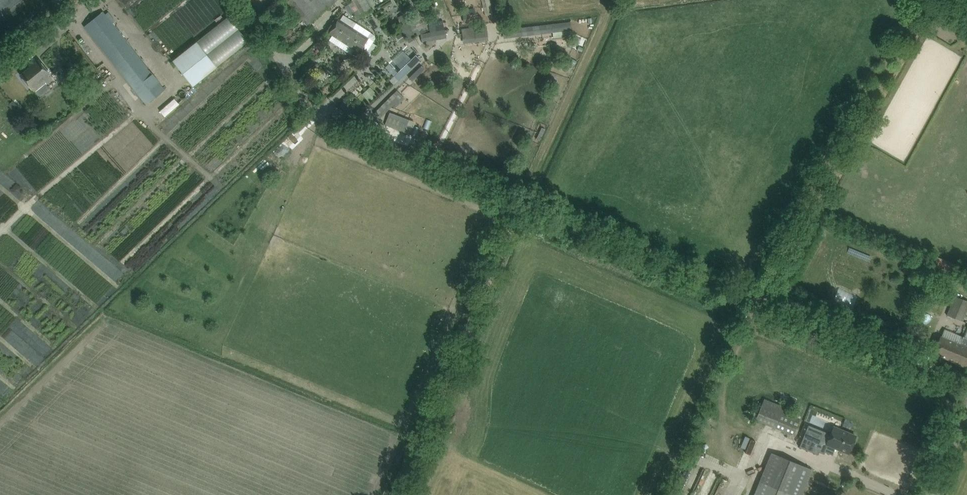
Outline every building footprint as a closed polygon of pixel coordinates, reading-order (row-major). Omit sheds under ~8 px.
[(308,16),(303,20),(308,26),(337,0),(293,0),(308,16)] [(362,16),(372,10),(366,0),(353,0),(362,16)] [(489,15),(498,13),(495,0),(485,0),(489,15)] [(84,27),(90,34),(147,105),(165,90),(103,12),(84,27)] [(415,36),(413,32),(411,29),(416,26),(413,20),(408,23),(403,15),(399,17),(403,25),(400,27),(405,36),(406,35),(409,40),(415,36)] [(335,25),(329,33),(332,35),(344,43),(357,24),(344,16),(340,21),(338,19),(335,25)] [(229,17),(197,42),(173,61),(193,87),(217,67),(248,42),(229,17)] [(571,22),(540,25),(541,34),(572,31),(571,22)] [(357,24),(344,43),(356,51),(359,53),(360,52),(366,56),(376,39),(375,36),(357,24)] [(487,26),(462,29),(463,43),(489,40),(487,26)] [(522,28),(503,30),(504,39),(523,37),(522,28)] [(445,30),(421,34),(422,43),(447,38),(445,30)] [(401,33),(396,37),(400,43),(406,39),(401,33)] [(416,55),(393,77),(398,81),(420,60),(416,55)] [(32,89),(33,88),(40,96),(50,88),(47,84),(53,79),(49,75),(50,74),(39,61),(21,75),(32,89)] [(403,89),(387,106),(391,110),(397,104),(401,107),(411,96),(403,89)] [(372,90),(364,97),(369,102),(377,95),(372,90)] [(78,95),(73,99),(78,105),(83,101),(78,95)] [(8,104),(8,105),(14,113),(20,109),(13,101),(8,104)] [(409,120),(404,133),(411,135),(416,122),(409,120)] [(283,156),(307,134),(297,124),(273,146),(283,156)] [(855,246),(852,252),(872,261),(875,255),(855,246)] [(937,257),(934,266),(953,273),(956,264),(937,257)] [(963,321),(966,323),(966,322),(966,316),(965,315),(966,311),(966,301),(955,296),(947,315),(963,322),(963,321)] [(883,321),(880,328),(889,332),(892,325),(883,321)] [(934,354),(966,367),(966,338),(962,336),(959,344),(941,337),(934,354)] [(803,414),(764,399),(756,420),(794,436),(803,414)] [(814,424),(833,429),(836,418),(817,413),(814,424)] [(804,435),(800,447),(818,454),(819,452),(824,454),(825,452),(832,455),(835,448),(849,453),(856,436),(834,427),(831,434),(824,432),(820,440),(810,436),(809,437),(804,435)] [(802,494),(812,469),(772,452),(755,494),(802,494)] [(717,486),(704,482),(699,494),(714,494),(717,486)]
